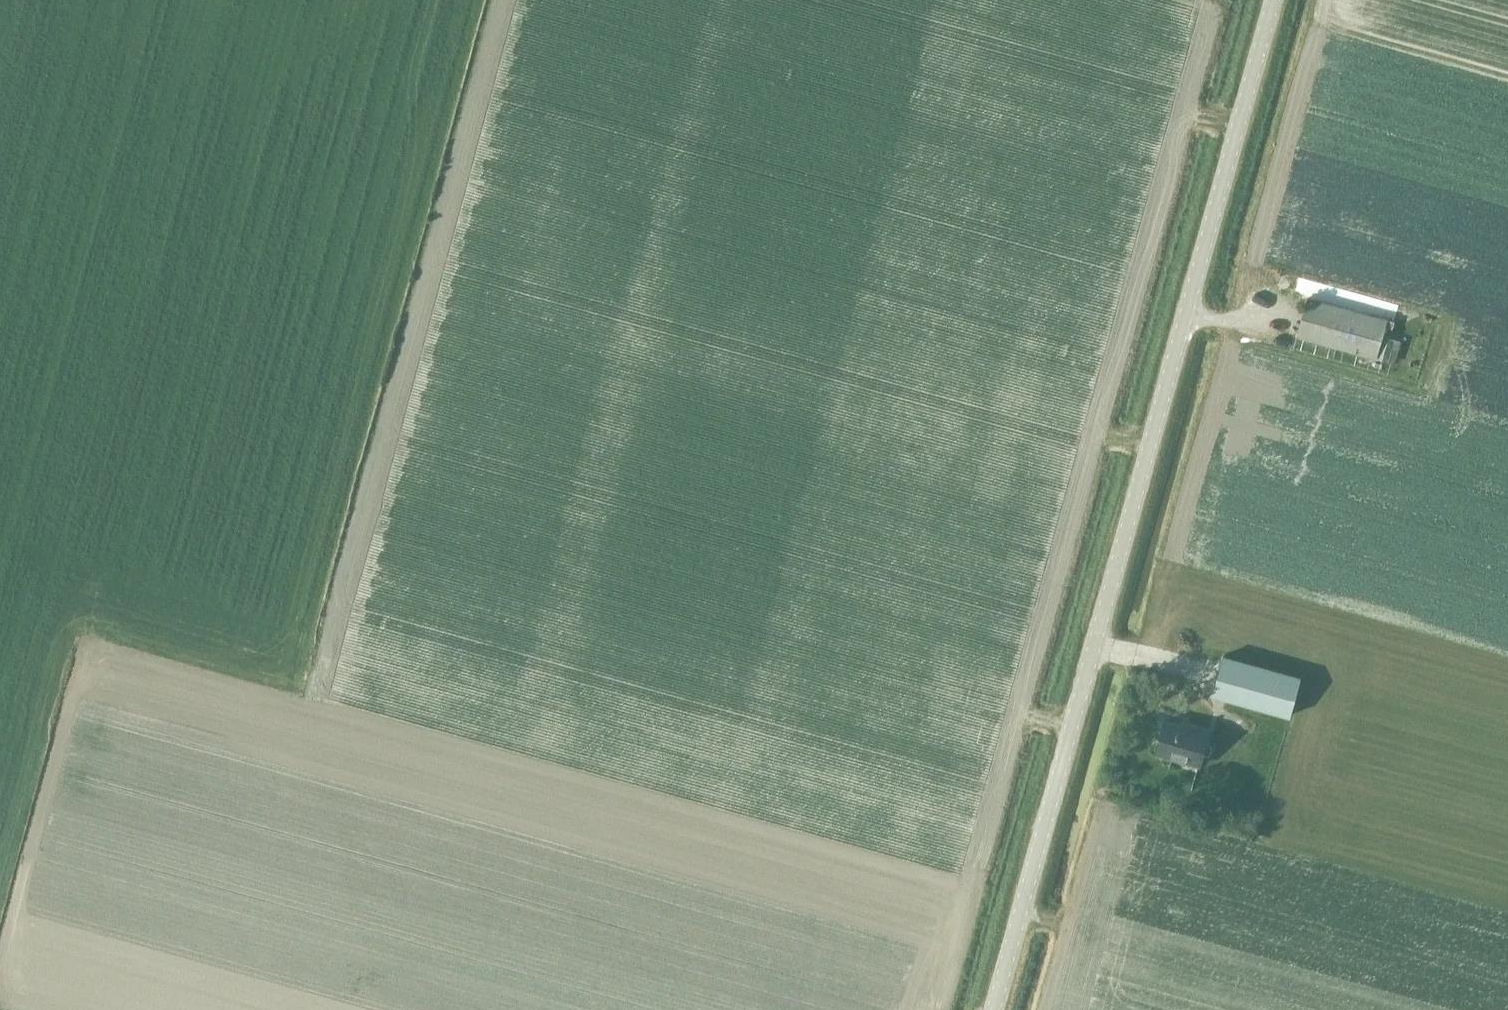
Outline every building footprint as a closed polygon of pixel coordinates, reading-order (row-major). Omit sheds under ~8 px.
[(1376,359),(1387,319),(1307,297),(1296,336),(1376,359)] [(1289,714),(1300,676),(1223,655),(1212,693),(1289,714)] [(1199,763),(1208,729),(1193,725),(1192,728),(1163,720),(1155,751),(1199,763)]
